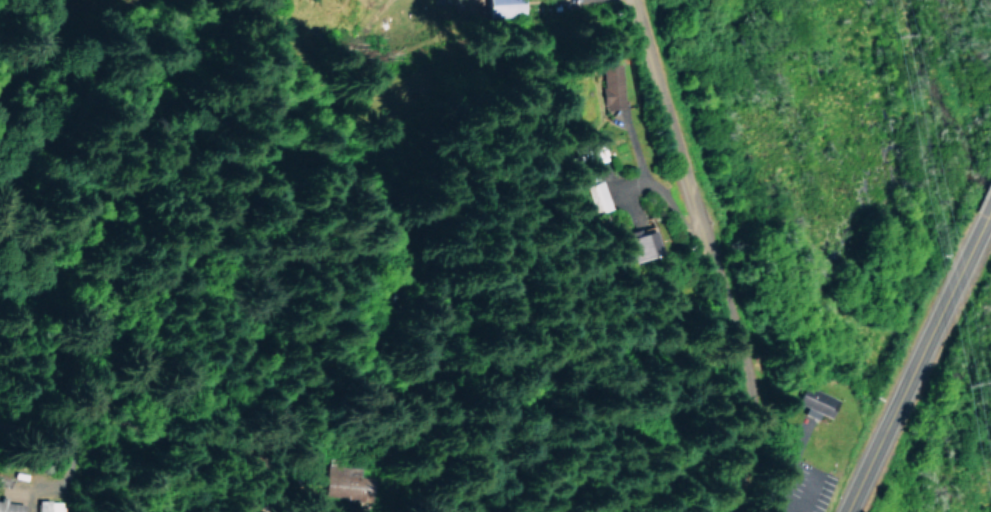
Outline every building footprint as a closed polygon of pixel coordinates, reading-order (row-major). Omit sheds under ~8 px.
[(485,16),(520,15),(520,0),(485,0),(485,16)] [(613,63),(595,65),(599,109),(617,107),(613,63)] [(582,185),(591,213),(607,208),(598,180),(582,185)] [(625,262),(656,254),(648,225),(617,233),(625,262)] [(815,418),(817,413),(828,417),(835,398),(801,386),(795,402),(804,405),(801,414),(815,418)] [(354,467),(322,465),(320,498),(366,501),(367,476),(353,475),(354,467)] [(30,501),(31,511),(53,511),(52,500),(30,501)] [(17,503),(0,501),(0,511),(16,511),(17,503)]
